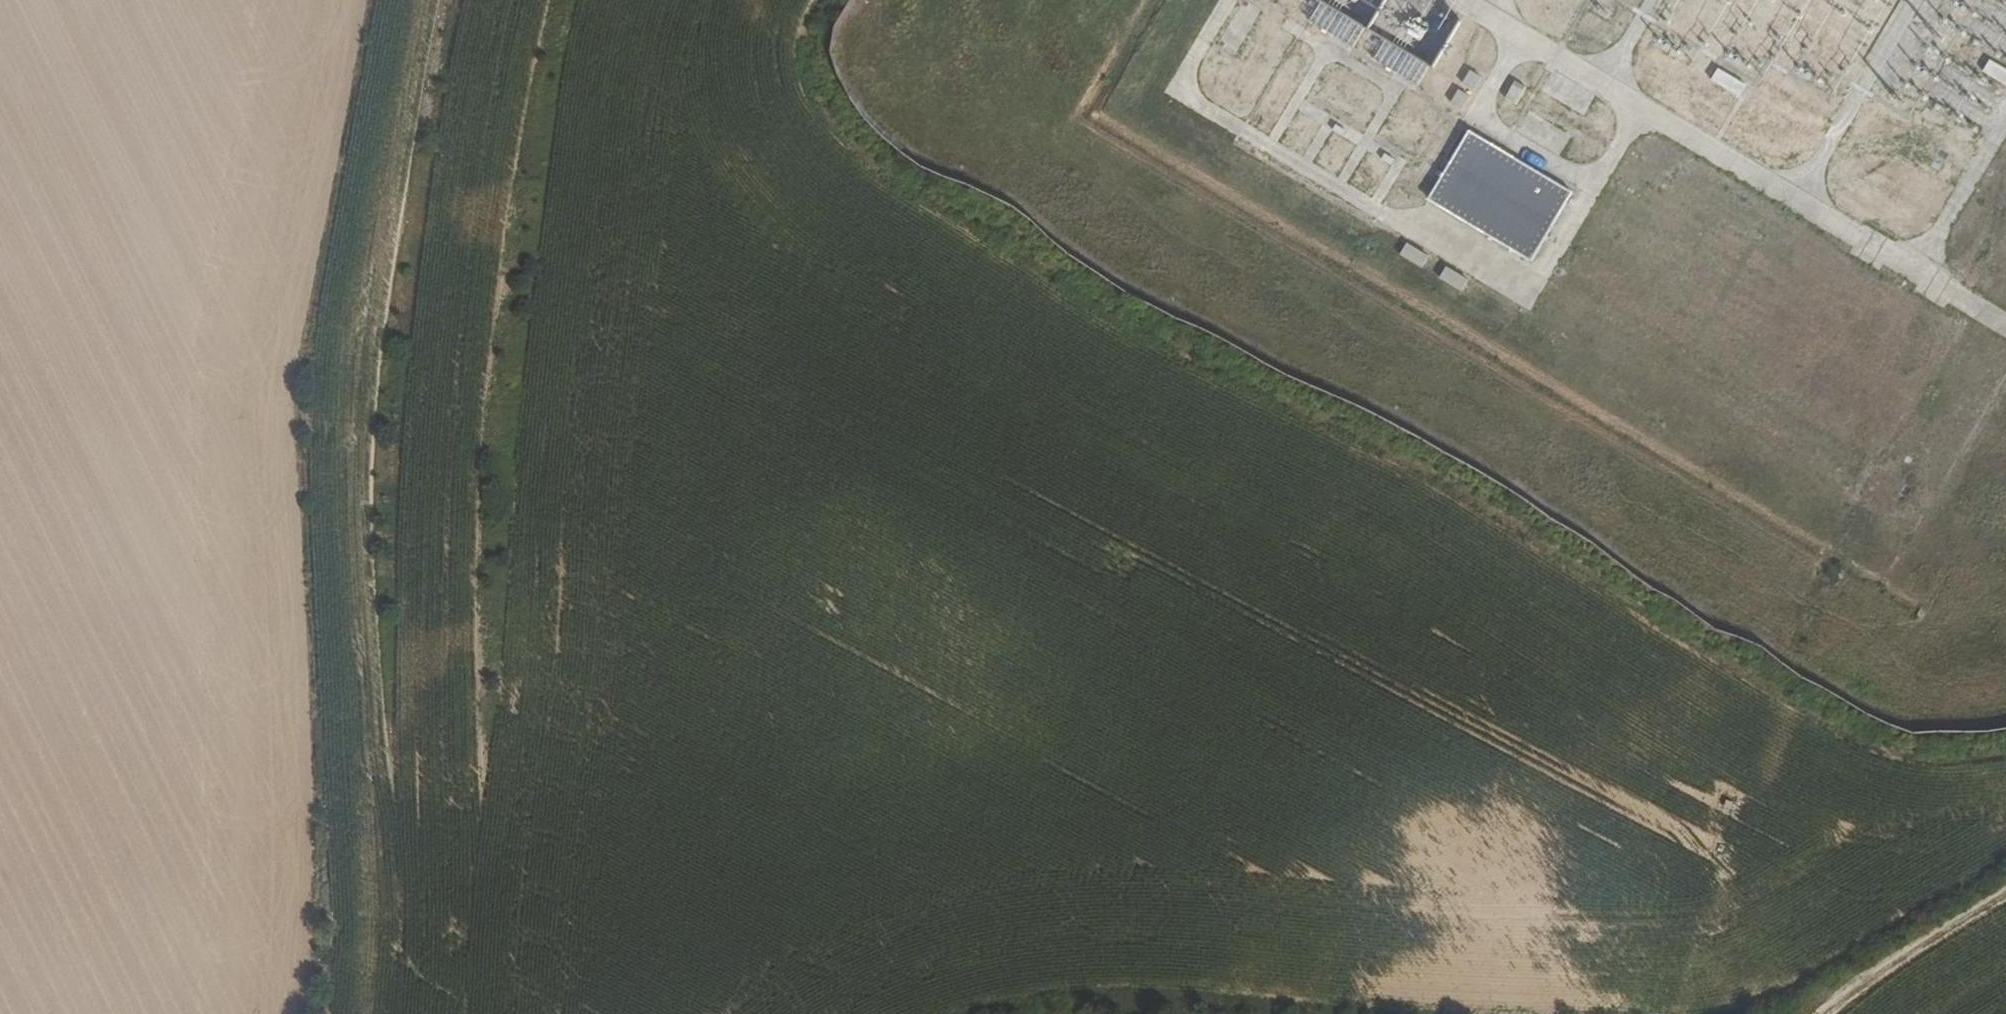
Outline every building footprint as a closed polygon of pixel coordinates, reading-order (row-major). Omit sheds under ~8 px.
[(1329,1),(1315,22),(1356,49),(1370,28),(1329,1)] [(1396,43),(1383,62),(1419,85),(1431,65),(1396,43)] [(1989,63),(1982,73),(2005,88),(2005,73),(1989,63)] [(1746,89),(1716,70),(1709,81),(1739,100),(1746,89)] [(1570,197),(1467,135),(1425,204),(1528,266),(1570,197)] [(1405,245),(1400,254),(1422,267),(1429,255),(1407,242),(1405,245)] [(1469,278),(1447,265),(1440,277),(1462,290),(1469,278)]
